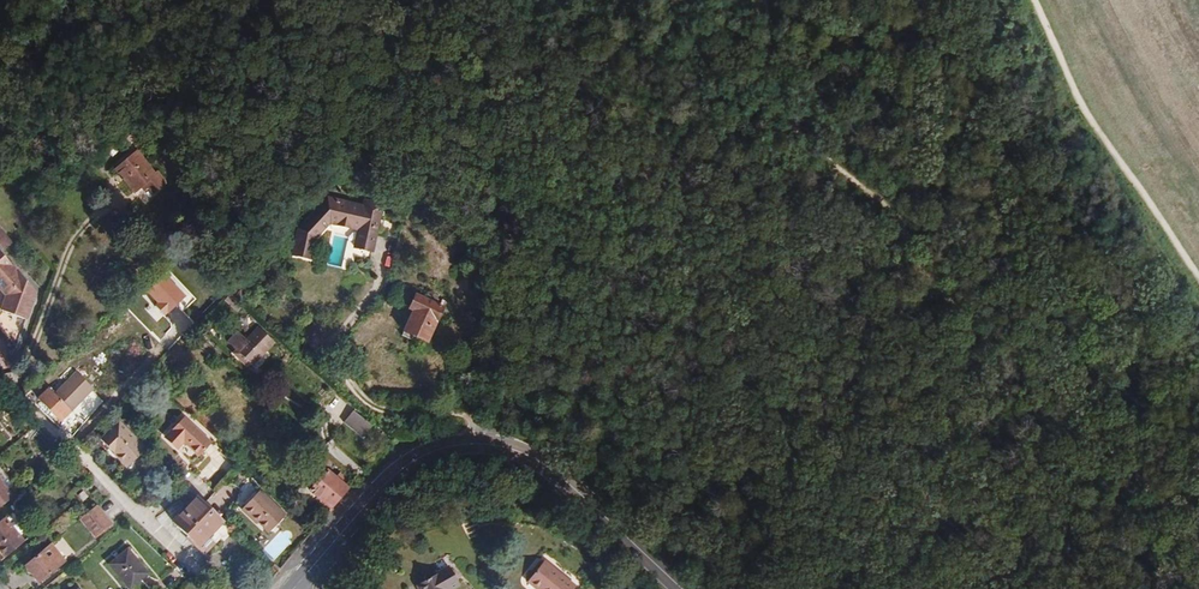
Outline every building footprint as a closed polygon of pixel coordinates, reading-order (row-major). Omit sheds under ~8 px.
[(121,124),(111,116),(95,134),(105,142),(121,124)] [(137,178),(108,151),(89,169),(113,192),(118,185),(124,191),(137,178)] [(377,205),(361,204),(361,209),(326,206),(294,240),(291,269),(308,271),(311,249),(328,230),(357,233),(358,242),(375,242),(377,205)] [(344,268),(347,239),(331,238),(330,267),(344,268)] [(20,342),(38,288),(0,251),(0,323),(20,342)] [(219,314),(225,319),(238,307),(232,300),(219,314)] [(440,323),(397,300),(388,316),(410,327),(398,349),(420,361),(440,323)] [(250,338),(241,332),(230,344),(254,366),(274,343),(258,329),(250,338)] [(64,438),(97,402),(81,387),(59,406),(55,404),(42,417),(64,438)] [(618,417),(607,408),(598,420),(609,428),(618,417)] [(189,474),(193,475),(199,470),(211,456),(183,429),(166,445),(178,459),(177,461),(189,474)] [(148,456),(122,430),(101,448),(127,475),(148,456)] [(350,430),(341,442),(348,447),(357,436),(350,430)] [(59,459),(63,455),(57,449),(52,453),(58,459),(59,459)] [(71,463),(63,455),(59,459),(67,467),(71,463)] [(318,513),(335,494),(313,476),(298,495),(318,513)] [(13,497),(0,481),(0,507),(13,497)] [(726,492),(716,481),(705,492),(715,502),(726,492)] [(88,497),(83,491),(78,495),(83,501),(88,497)] [(275,522),(250,497),(233,514),(258,539),(275,522)] [(112,524),(96,505),(80,519),(95,537),(112,524)] [(229,539),(203,513),(200,509),(176,534),(205,564),(229,539)] [(5,558),(24,541),(5,517),(0,521),(0,552),(5,558)] [(51,543),(24,566),(39,584),(66,561),(51,543)] [(148,573),(128,549),(109,564),(129,588),(148,573)] [(576,587),(544,561),(529,579),(541,588),(574,588),(576,587)] [(416,586),(418,588),(453,588),(459,585),(449,567),(416,586)] [(535,588),(541,588),(529,579),(527,582),(535,588)]
